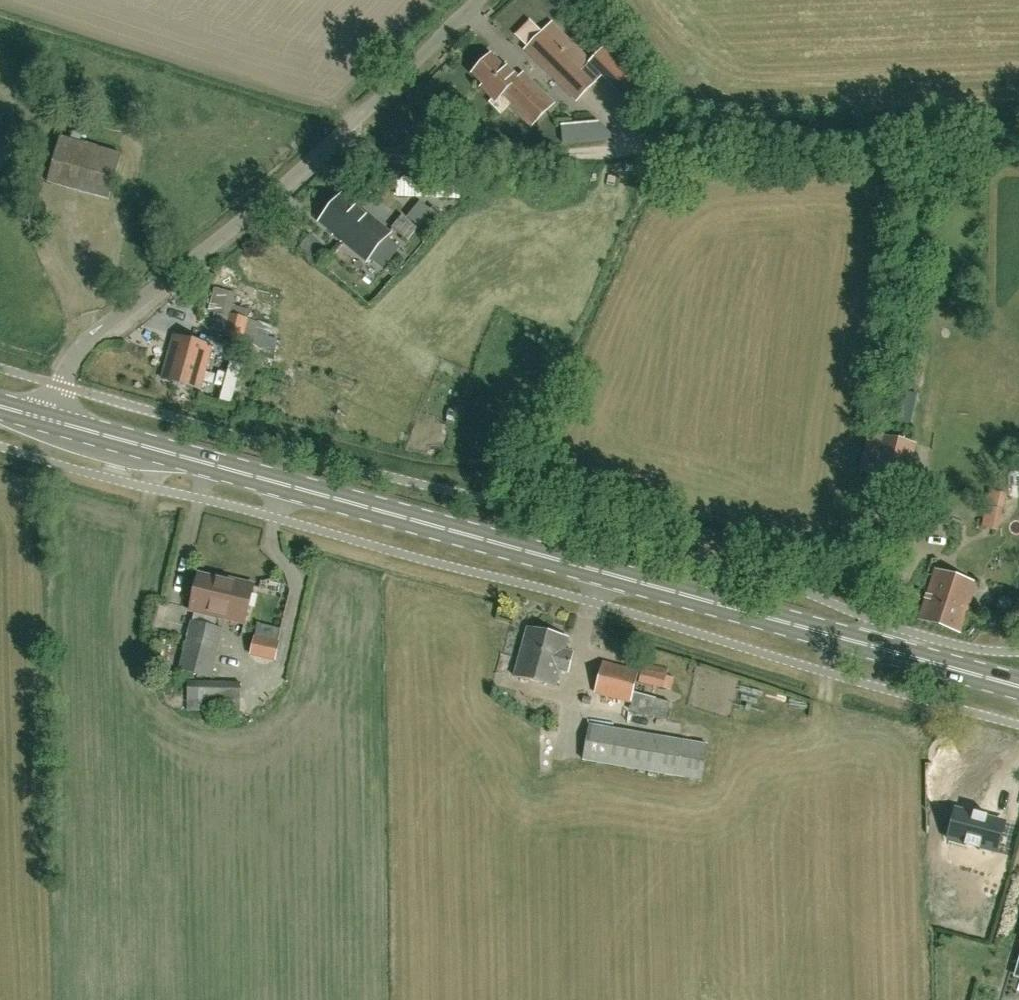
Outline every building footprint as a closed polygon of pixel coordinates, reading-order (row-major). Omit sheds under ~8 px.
[(578,102),(602,77),(551,26),(544,32),(526,50),(578,102)] [(649,76),(648,77),(616,45),(617,44),(616,43),(608,50),(600,59),(634,93),(650,77),(649,76)] [(553,105),(530,83),(526,87),(506,66),(503,69),(491,57),(473,74),(484,85),(481,87),(493,99),(489,103),(500,114),(509,105),(531,127),(553,105)] [(109,199),(122,155),(60,138),(48,182),(109,199)] [(460,200),(461,182),(397,179),(396,197),(460,200)] [(320,222),(367,261),(389,234),(343,195),(320,222)] [(439,216),(421,201),(408,217),(426,232),(439,216)] [(419,228),(403,215),(392,228),(408,241),(419,228)] [(251,310),(211,300),(208,312),(216,314),(211,333),(223,337),(242,342),(253,345),(259,322),(248,320),(251,310)] [(201,389),(212,347),(173,336),(161,378),(201,389)] [(908,482),(916,444),(866,433),(858,471),(908,482)] [(1010,473),(1010,487),(1018,487),(1018,473),(1010,473)] [(986,527),(1001,532),(1008,512),(993,507),(986,527)] [(960,634),(976,583),(934,570),(919,620),(960,634)] [(217,617),(225,582),(198,575),(190,610),(217,617)] [(244,623),(254,585),(234,581),(233,584),(225,582),(217,617),(244,623)] [(212,679),(224,630),(190,622),(179,671),(212,679)] [(568,674),(573,653),(565,651),(568,639),(527,628),(515,677),(555,687),(559,671),(568,674)] [(275,662),(280,642),(255,637),(250,656),(275,662)] [(666,719),(670,703),(633,693),(639,671),(603,662),(595,694),(630,705),(629,709),(666,719)] [(671,691),(674,679),(666,677),(668,668),(644,662),(639,683),(671,691)] [(240,691),(187,689),(186,710),(239,713),(240,691)] [(701,779),(707,744),(590,723),(584,759),(701,779)] [(949,839),(979,848),(996,852),(1004,822),(957,809),(956,813),(949,839)]
